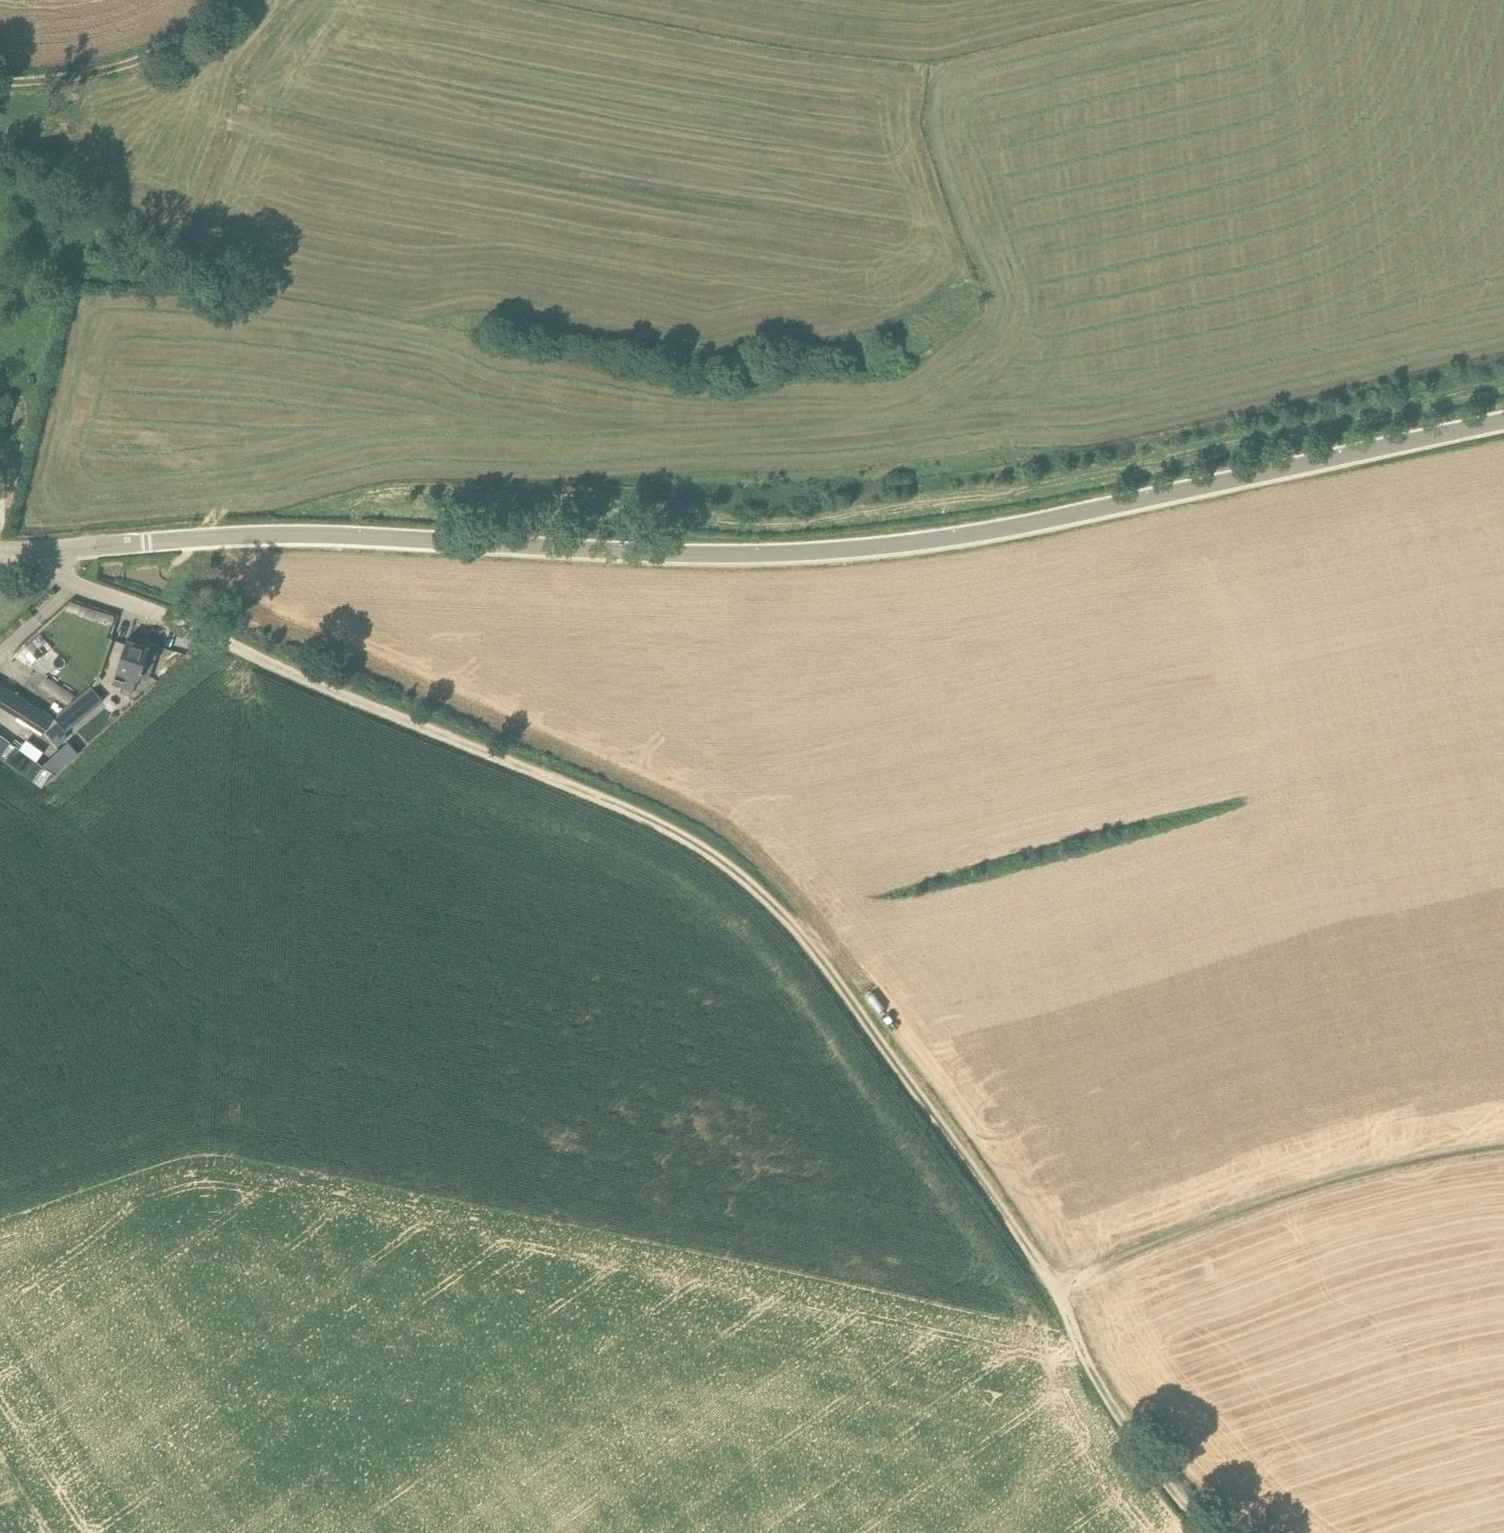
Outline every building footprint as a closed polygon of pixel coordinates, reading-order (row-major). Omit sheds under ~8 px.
[(151,643),(150,648),(128,640),(113,684),(124,688),(122,694),(130,696),(132,690),(133,691),(137,678),(147,681),(159,646),(151,643)] [(38,648),(44,654),(51,647),(45,641),(38,648)] [(31,642),(24,650),(30,656),(38,648),(31,642)] [(44,654),(38,648),(30,656),(37,662),(44,654)] [(91,687),(56,717),(54,720),(0,684),(0,704),(45,734),(46,733),(57,748),(62,744),(66,733),(103,701),(91,687)] [(42,766),(0,735),(0,757),(12,765),(13,764),(43,786),(79,754),(69,742),(42,766)]
